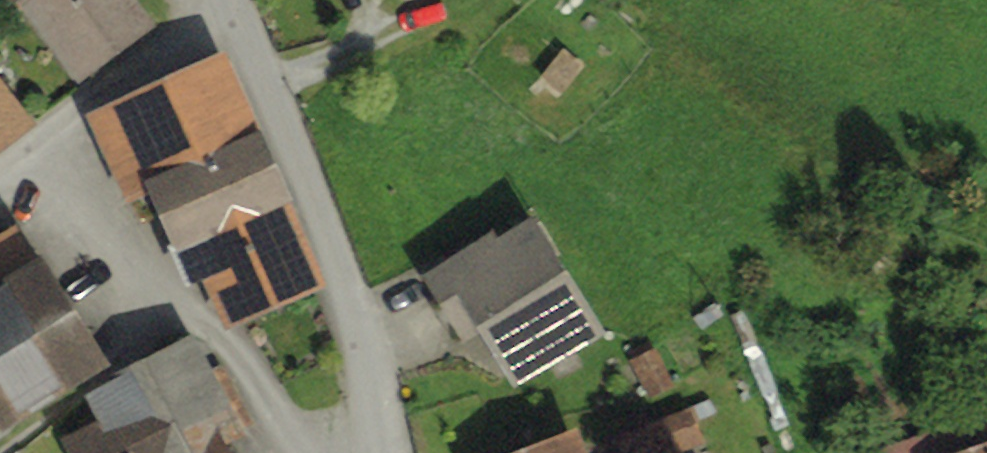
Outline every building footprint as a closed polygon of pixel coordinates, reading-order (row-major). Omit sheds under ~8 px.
[(76,85),(157,26),(137,0),(13,0),(76,85)] [(226,52),(86,115),(126,202),(148,192),(189,285),(203,279),(225,328),(327,282),(291,201),(293,200),(226,52)] [(36,119),(0,72),(0,147),(36,119)] [(493,228),(421,270),(463,340),(480,330),(513,385),(605,331),(535,213),(497,235),(493,228)] [(0,227),(0,421),(1,423),(105,359),(18,217),(0,227)] [(58,435),(67,452),(230,452),(224,440),(243,430),(192,331),(107,375),(109,380),(83,393),(95,416),(58,435)] [(674,383),(655,345),(628,359),(648,396),(674,383)] [(692,406),(653,420),(665,452),(671,452),(705,441),(692,406)] [(860,452),(986,452),(986,410),(860,452)] [(510,452),(585,452),(576,429),(510,452)]
